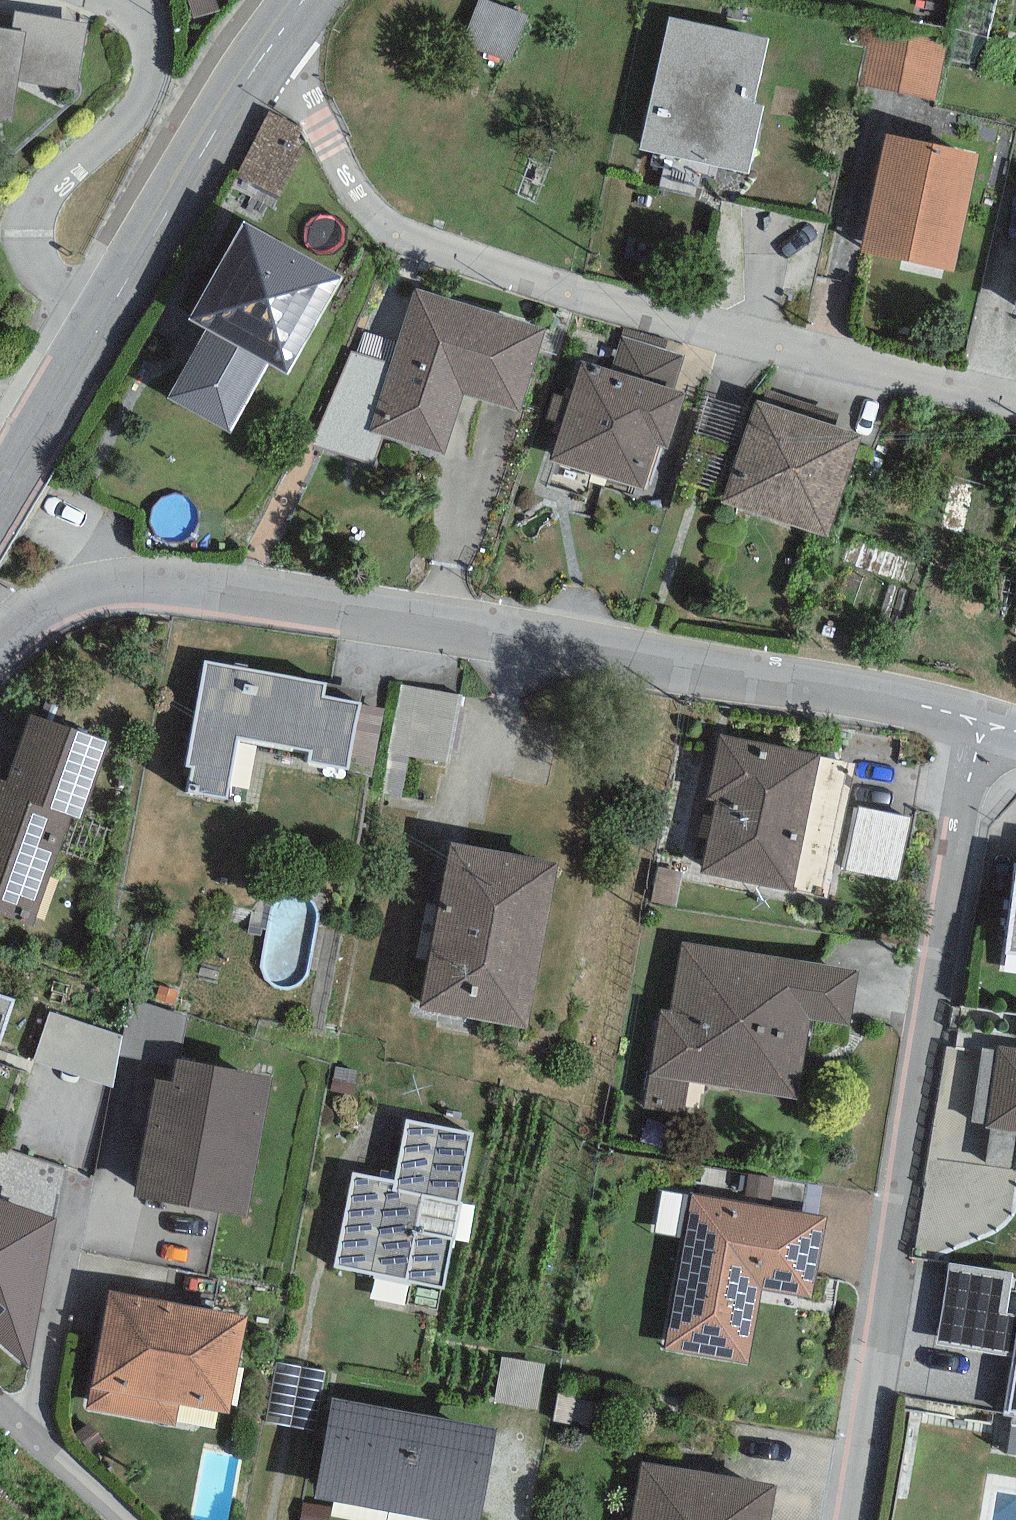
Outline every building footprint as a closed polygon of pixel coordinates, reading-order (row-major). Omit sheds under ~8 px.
[(86,21),(13,12),(12,16),(10,30),(25,32),(19,81),(78,88),(86,21)] [(769,38),(669,16),(640,150),(749,174),(764,105),(755,103),(769,38)] [(946,42),(869,25),(856,84),(933,101),(946,42)] [(13,123),(19,81),(25,32),(10,30),(0,28),(0,121),(13,123)] [(276,121),(249,182),(286,198),(313,138),(276,121)] [(978,151),(885,133),(862,253),(955,271),(978,151)] [(344,277),(244,221),(189,320),(207,330),(168,399),(230,433),(269,363),(289,375),(344,277)] [(547,329),(414,287),(390,363),(369,429),(384,434),(445,453),(463,395),(520,413),(547,329)] [(623,327),(611,371),(675,390),(685,357),(665,351),(668,341),(623,327)] [(390,363),(351,351),(311,442),(373,465),(384,434),(369,429),(390,363)] [(611,371),(581,361),(550,459),(645,489),(659,445),(667,448),(684,393),(675,390),(611,371)] [(767,390),(763,402),(835,426),(839,414),(767,390)] [(763,402),(756,400),(721,500),(828,537),(862,436),(835,426),(763,402)] [(327,682),(205,661),(186,765),(193,766),(189,791),(228,798),(239,738),(310,751),(308,762),(350,770),(361,703),(324,697),(327,682)] [(461,694),(399,683),(386,758),(448,769),(461,694)] [(383,707),(361,703),(350,770),(372,773),(383,707)] [(31,715),(6,783),(0,780),(0,914),(33,926),(73,816),(81,819),(108,743),(31,715)] [(854,761),(719,736),(707,799),(714,801),(700,873),(829,897),(854,761)] [(910,818),(858,808),(846,871),(898,880),(910,818)] [(560,864),(451,843),(419,1008),(528,1029),(560,864)] [(1005,953),(1015,955),(1015,876),(1005,953)] [(850,1025),(860,971),(683,941),(671,1011),(661,1009),(642,1116),(682,1123),(689,1080),(798,1099),(812,1019),(850,1025)] [(0,995),(0,1039),(14,999),(0,995)] [(122,1036),(49,1012),(32,1062),(112,1088),(122,1036)] [(998,1045),(997,1051),(986,1124),(986,1129),(990,1130),(1015,1133),(1015,1048),(998,1045)] [(986,1124),(997,1051),(982,1048),(971,1121),(986,1124)] [(245,1217),(272,1077),(178,1059),(173,1083),(155,1080),(133,1196),(245,1217)] [(474,1132),(406,1118),(393,1179),(354,1171),(333,1267),(443,1290),(453,1240),(455,1241),(463,1204),(459,1203),(474,1132)] [(990,1130),(985,1166),(1015,1171),(1015,1161),(1015,1133),(990,1130)] [(828,1218),(692,1193),(664,1350),(747,1365),(761,1289),(814,1299),(828,1218)] [(0,1199),(0,1342),(31,1368),(56,1218),(0,1199)] [(948,1262),(937,1347),(1013,1357),(1015,1336),(1015,1313),(1007,1312),(1012,1271),(948,1262)] [(248,1315),(108,1290),(86,1410),(175,1426),(179,1405),(230,1414),(248,1315)] [(1013,1357),(1004,1415),(1013,1416),(1011,1425),(1015,1426),(1015,1336),(1013,1357)] [(545,1363),(501,1356),(494,1401),(538,1408),(545,1363)] [(325,1369),(275,1361),(265,1422),(315,1430),(325,1369)] [(333,1396),(314,1498),(431,1519),(481,1519),(498,1427),(333,1396)] [(1011,1425),(1007,1454),(1015,1455),(1015,1426),(1011,1425)] [(642,1462),(631,1519),(771,1519),(777,1485),(642,1462)] [(302,1503),(299,1519),(328,1519),(330,1507),(302,1503)]
